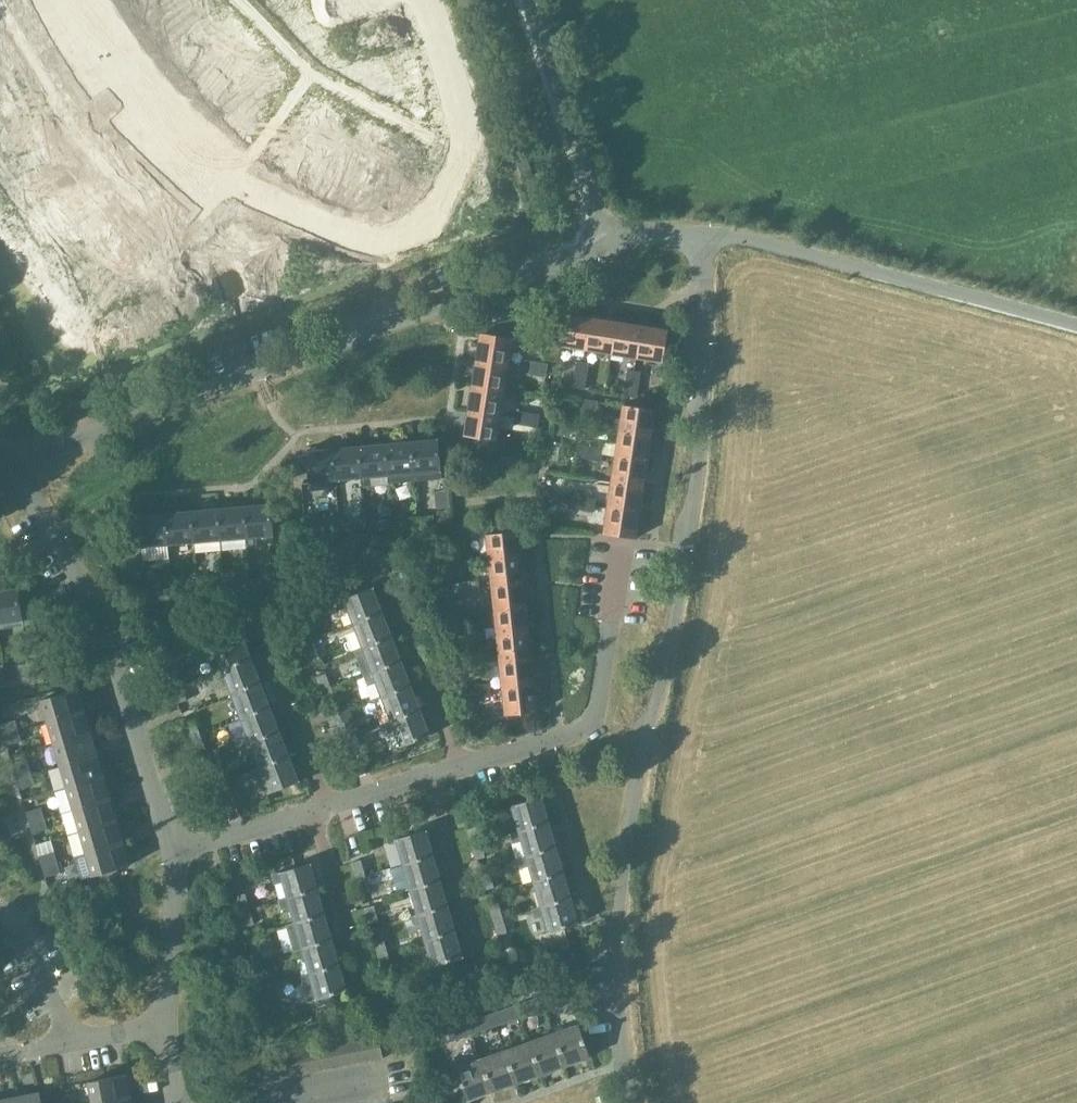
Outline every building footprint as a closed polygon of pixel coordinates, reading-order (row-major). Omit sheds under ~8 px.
[(178,11),(189,0),(167,0),(178,11)] [(178,11),(194,28),(222,1),(221,0),(189,0),(178,11)] [(222,1),(194,28),(210,45),(238,18),(222,1)] [(238,18),(210,45),(227,62),(255,35),(238,18)] [(255,35),(227,62),(243,79),(271,51),(255,35)] [(0,39),(0,66),(17,57),(5,36),(0,39)] [(271,51),(243,79),(260,96),(269,87),(278,79),(287,70),(288,69),(271,51)] [(0,66),(0,94),(28,77),(17,57),(0,66)] [(287,70),(278,79),(284,85),(293,76),(287,70)] [(0,94),(0,106),(7,117),(40,97),(28,77),(0,94)] [(278,79),(269,87),(275,94),(284,85),(278,79)] [(269,87),(260,96),(266,102),(275,94),(269,87)] [(315,93),(309,104),(316,108),(322,97),(315,93)] [(311,119),(305,130),(326,142),(344,107),(323,96),(322,97),(316,108),(311,119)] [(40,97),(7,117),(19,138),(30,132),(41,125),(52,119),(53,118),(40,97)] [(309,104),(303,115),(311,119),(316,108),(309,104)] [(344,107),(326,142),(347,153),(365,118),(344,107)] [(303,115),(297,126),(305,130),(311,119),(303,115)] [(365,118),(347,153),(368,164),(386,129),(365,118)] [(52,119),(41,125),(45,133),(56,126),(52,119)] [(41,125),(30,132),(34,139),(45,133),(41,125)] [(386,129),(368,164),(389,175),(407,140),(386,129)] [(30,132),(19,138),(23,145),(34,139),(30,132)] [(407,140),(389,175),(410,186),(416,175),(422,164),(428,153),(428,151),(407,140)] [(67,148),(58,157),(65,163),(74,154),(67,148)] [(56,172),(47,180),(64,198),(92,170),(75,153),(74,154),(65,163),(56,172)] [(428,153),(422,164),(429,168),(435,157),(428,153)] [(58,157),(49,165),(56,172),(65,163),(58,157)] [(517,163),(523,180),(534,176),(528,160),(517,163)] [(422,164),(416,175),(424,179),(429,168),(422,164)] [(49,165),(40,174),(47,180),(56,172),(49,165)] [(92,170),(64,198),(80,215),(108,187),(92,170)] [(108,187),(80,215),(96,231),(124,204),(108,187)] [(124,204),(96,231),(113,248),(141,221),(124,204)] [(141,221),(113,248),(129,265),(157,238),(141,221)] [(157,238),(129,265),(146,282),(155,273),(164,265),(173,256),(174,255),(157,238)] [(173,256),(164,265),(170,271),(179,262),(173,256)] [(164,265),(155,273),(161,280),(170,271),(164,265)] [(155,273),(146,282),(152,288),(161,280),(155,273)] [(560,346),(586,350),(592,318),(565,314),(560,346)] [(586,350),(612,354),(617,322),(592,318),(586,350)] [(612,354),(637,359),(642,326),(617,322),(612,354)] [(642,326),(637,359),(663,363),(669,331),(642,326)] [(481,333),(477,360),(509,365),(513,339),(481,333)] [(555,339),(542,336),(540,353),(557,356),(559,345),(554,344),(555,339)] [(477,360),(473,385),(505,390),(507,378),(518,380),(520,373),(521,367),(509,365),(477,360)] [(522,360),(521,367),(548,371),(549,364),(522,360)] [(573,388),(579,389),(583,362),(577,361),(573,388)] [(583,362),(579,389),(586,390),(590,364),(583,362)] [(546,378),(548,371),(521,367),(520,373),(546,378)] [(623,397),(630,398),(634,372),(627,371),(623,397)] [(634,372),(630,398),(637,400),(642,373),(634,372)] [(473,385),(469,410),(501,416),(505,390),(473,385)] [(599,401),(585,400),(583,413),(596,414),(599,401)] [(624,406),(620,432),(652,437),(656,410),(624,406)] [(501,416),(469,410),(465,437),(497,442),(501,416)] [(514,411),(513,417),(539,421),(540,415),(514,411)] [(539,421),(513,417),(512,425),(538,428),(539,421)] [(620,432),(616,457),(648,462),(652,437),(620,432)] [(439,439),(412,441),(415,481),(442,479),(439,439)] [(412,441),(386,444),(389,483),(415,481),(412,441)] [(386,444),(360,446),(363,480),(362,480),(362,487),(373,486),(389,483),(386,444)] [(578,445),(577,450),(604,454),(605,449),(578,445)] [(360,446),(334,448),(337,482),(362,480),(363,480),(360,446)] [(337,482),(334,448),(307,451),(310,491),(337,488),(337,482)] [(604,454),(577,450),(576,458),(602,462),(604,454)] [(616,457),(612,483),(644,488),(648,462),(616,457)] [(612,483),(608,508),(640,513),(644,488),(612,483)] [(571,495),(570,502),(595,506),(596,499),(571,495)] [(595,506),(570,502),(568,509),(594,513),(595,506)] [(272,504),(245,506),(247,540),(274,537),(272,504)] [(245,506),(218,509),(221,542),(247,540),(245,506)] [(640,513),(608,508),(604,534),(636,539),(640,513)] [(195,544),(194,545),(195,549),(222,547),(221,542),(218,509),(192,511),(195,544)] [(169,547),(194,545),(195,544),(192,511),(166,513),(169,547)] [(142,549),(169,547),(166,513),(139,515),(142,549)] [(434,516),(418,517),(419,527),(435,526),(434,516)] [(419,527),(418,517),(402,518),(403,529),(419,527)] [(371,521),(372,531),(388,530),(387,520),(371,521)] [(356,523),(340,524),(341,534),(356,533),(356,523)] [(341,534),(340,524),(324,525),(325,535),(341,534)] [(487,535),(490,561),(522,558),(519,531),(487,535)] [(448,539),(449,553),(463,551),(461,537),(448,539)] [(490,561),(492,587),(524,584),(522,558),(490,561)] [(266,580),(249,582),(250,592),(267,591),(266,580)] [(453,584),(454,590),(480,587),(479,581),(453,584)] [(250,592),(249,582),(235,583),(236,593),(250,592)] [(492,587),(495,613),(527,609),(524,584),(492,587)] [(220,585),(203,586),(204,596),(220,595),(220,585)] [(188,587),(170,589),(171,599),(189,597),(188,587)] [(480,587),(454,590),(454,597),(481,594),(480,587)] [(0,591),(0,630),(24,627),(24,621),(19,588),(0,591)] [(353,625),(384,613),(374,588),(343,600),(353,625)] [(171,599),(170,589),(156,590),(157,598),(157,600),(171,599)] [(495,613),(497,629),(488,630),(489,639),(498,638),(530,635),(527,609),(495,613)] [(362,649),(394,637),(384,613),(353,625),(362,649)] [(145,620),(153,643),(163,639),(155,616),(145,620)] [(298,628),(304,644),(313,640),(307,625),(298,628)] [(212,646),(221,671),(253,659),(243,633),(212,646)] [(459,635),(459,642),(486,639),(485,633),(459,635)] [(498,638),(500,664),(533,660),(530,635),(498,638)] [(363,674),(364,676),(372,673),(403,662),(394,637),(362,649),(354,653),(357,660),(363,674)] [(486,639),(459,642),(460,649),(487,646),(486,639)] [(313,640),(304,644),(309,658),(319,654),(313,640)] [(221,671),(231,695),(262,683),(253,659),(221,671)] [(502,677),(503,689),(535,686),(533,660),(500,664),(491,665),(492,678),(502,677)] [(375,683),(381,698),(413,686),(403,662),(372,673),(364,676),(368,686),(375,683)] [(5,668),(7,678),(21,675),(19,665),(5,668)] [(7,678),(5,668),(0,669),(0,686),(8,684),(7,678)] [(167,674),(173,690),(182,687),(176,671),(167,674)] [(317,677),(322,692),(332,689),(332,688),(345,684),(343,679),(330,684),(326,674),(317,677)] [(231,695),(240,720),(272,708),(262,683),(231,695)] [(464,687),(464,692),(491,690),(491,684),(464,687)] [(385,707),(391,723),(422,710),(413,686),(381,698),(374,701),(378,710),(385,707)] [(535,686),(503,689),(506,716),(538,712),(535,686)] [(182,687),(173,690),(180,710),(190,707),(182,687)] [(41,700),(48,723),(86,712),(79,689),(41,700)] [(332,689),(322,692),(328,707),(337,704),(332,689)] [(491,690),(464,692),(465,700),(491,697),(491,690)] [(240,741),(242,747),(250,744),(281,732),(272,708),(240,720),(233,723),(240,741)] [(336,727),(341,740),(351,737),(350,736),(359,733),(349,709),(333,715),(337,726),(336,727)] [(422,710),(391,723),(386,724),(389,733),(394,731),(400,748),(432,736),(422,710)] [(48,723),(54,745),(92,734),(86,712),(48,723)] [(186,724),(191,737),(201,734),(196,720),(186,724)] [(1,725),(4,735),(19,731),(16,721),(1,725)] [(19,731),(4,735),(7,746),(22,742),(19,731)] [(253,753),(259,769),(291,757),(281,732),(250,744),(242,747),(246,756),(253,753)] [(54,745),(61,767),(99,756),(92,734),(54,745)] [(201,734),(191,737),(197,753),(207,749),(201,734)] [(351,737),(341,740),(356,778),(365,775),(351,737)] [(61,767),(67,788),(105,777),(99,756),(61,767)] [(291,757),(259,769),(252,772),(255,781),(263,777),(269,794),(300,782),(291,757)] [(14,769),(17,779),(32,775),(29,764),(14,769)] [(205,773),(210,788),(220,784),(215,769),(205,773)] [(32,775),(17,779),(20,790),(35,786),(32,775)] [(67,788),(74,810),(111,799),(105,777),(67,788)] [(511,806),(518,832),(551,823),(543,797),(511,806)] [(74,810),(80,832),(118,821),(111,799),(74,810)] [(27,813),(30,822),(45,819),(42,808),(27,813)] [(45,819),(30,822),(33,834),(48,830),(45,819)] [(80,832),(87,854),(124,843),(118,821),(80,832)] [(521,841),(526,857),(558,848),(551,823),(518,832),(511,834),(513,843),(521,841)] [(468,830),(471,844),(481,841),(477,827),(468,830)] [(395,840),(403,866),(435,856),(428,830),(395,840)] [(482,842),(472,845),(476,860),(486,858),(485,854),(482,842)] [(124,843),(87,854),(93,877),(131,866),(124,843)] [(528,866),(533,883),(565,873),(558,848),(526,857),(518,860),(521,868),(528,866)] [(40,857),(43,867),(57,862),(55,852),(40,857)] [(403,866),(410,891),(442,882),(435,856),(403,866)] [(352,863),(357,879),(367,877),(362,860),(352,863)] [(57,862),(43,867),(46,878),(61,874),(57,862)] [(282,883),(287,899),(319,890),(312,864),(279,873),(271,875),(273,885),(282,883)] [(495,888),(490,872),(481,875),(486,890),(495,888)] [(533,883),(540,908),(573,898),(565,873),(533,883)] [(367,877),(357,879),(361,894),(371,891),(367,877)] [(410,891),(417,916),(450,907),(442,882),(410,891)] [(290,908),(294,924),(327,915),(319,890),(287,899),(279,901),(282,910),(290,908)] [(236,897),(240,911),(250,908),(246,894),(236,897)] [(573,898),(540,908),(532,909),(535,921),(543,918),(548,934),(580,924),(573,898)] [(490,906),(494,920),(504,918),(499,903),(490,906)] [(379,922),(375,906),(365,909),(370,924),(379,922)] [(417,916),(425,941),(457,932),(450,907),(417,916)] [(250,908),(240,911),(245,927),(255,924),(250,908)] [(294,952),(301,949),(334,940),(327,915),(294,924),(287,926),(294,952)] [(504,918),(494,920),(498,936),(508,933),(504,918)] [(457,932),(425,941),(432,967),(464,958),(457,932)] [(374,939),(378,954),(388,951),(384,936),(374,939)] [(264,955),(259,939),(249,942),(254,958),(264,955)] [(301,949),(309,975),(341,965),(334,940),(301,949)] [(535,940),(524,943),(528,957),(539,953),(535,940)] [(388,951),(378,954),(383,970),(392,967),(388,951)] [(341,965),(309,975),(301,976),(309,1003),(349,991),(341,965)] [(258,973),(262,987),(272,984),(268,970),(258,973)] [(272,984),(262,987),(267,1003),(277,1000),(272,984)] [(566,988),(544,996),(549,1008),(570,1001),(566,988)] [(544,996),(516,1006),(520,1018),(549,1008),(544,996)] [(516,1006),(495,1013),(500,1025),(520,1018),(516,1006)] [(495,1013),(467,1023),(472,1035),(500,1025),(495,1013)] [(472,1035),(467,1023),(447,1030),(452,1042),(472,1035)] [(579,1024),(553,1033),(565,1067),(591,1058),(579,1024)] [(364,1032),(370,1062),(384,1059),(378,1029),(364,1032)] [(364,1032),(351,1035),(357,1064),(370,1062),(364,1032)] [(553,1033),(529,1041),(541,1075),(565,1067),(553,1033)] [(351,1035),(339,1037),(345,1067),(357,1064),(351,1035)] [(339,1037),(326,1040),(332,1070),(345,1067),(339,1037)] [(326,1040),(313,1042),(319,1072),(332,1070),(326,1040)] [(529,1041),(505,1050),(517,1084),(541,1075),(529,1041)] [(313,1042),(301,1045),(307,1075),(319,1072),(313,1042)] [(301,1045),(288,1047),(294,1077),(307,1075),(301,1045)] [(288,1047),(276,1050),(282,1080),(294,1077),(288,1047)] [(276,1050),(263,1053),(269,1082),(282,1080),(276,1050)] [(505,1050),(481,1059),(493,1092),(517,1084),(505,1050)] [(263,1053),(250,1055),(256,1085),(269,1082),(263,1053)] [(250,1055),(237,1058),(243,1088),(256,1085),(250,1055)] [(493,1092),(481,1059),(456,1067),(467,1101),(493,1092)] [(93,1102),(107,1102),(132,1098),(127,1075),(89,1082),(93,1102)] [(17,1098),(18,1102),(42,1102),(40,1093),(17,1098)]
